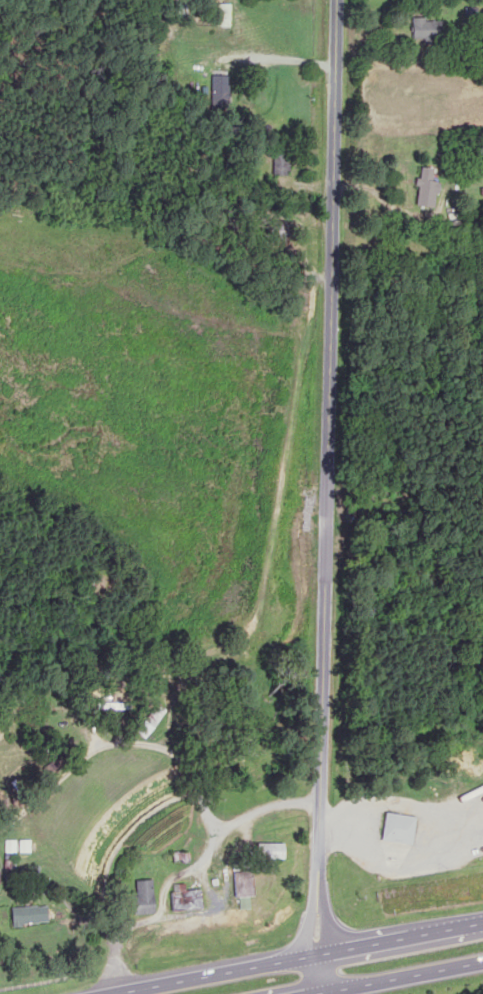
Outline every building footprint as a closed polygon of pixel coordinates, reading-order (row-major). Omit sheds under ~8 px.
[(230,4),(217,4),(217,27),(230,27),(230,4)] [(413,40),(445,40),(445,19),(413,19),(413,40)] [(228,76),(211,76),(211,112),(228,112),(228,76)] [(273,176),(289,176),(289,156),(273,156),(273,176)] [(440,170),(420,168),(416,207),(436,209),(440,170)] [(411,846),(415,817),(385,814),(382,842),(411,846)] [(284,845),(255,845),(255,861),(284,862),(284,845)] [(250,897),(250,871),(233,871),(233,897),(250,897)] [(134,881),(134,915),(154,915),(154,881),(134,881)] [(172,885),(172,911),(201,911),(201,891),(186,891),(186,885),(172,885)]
